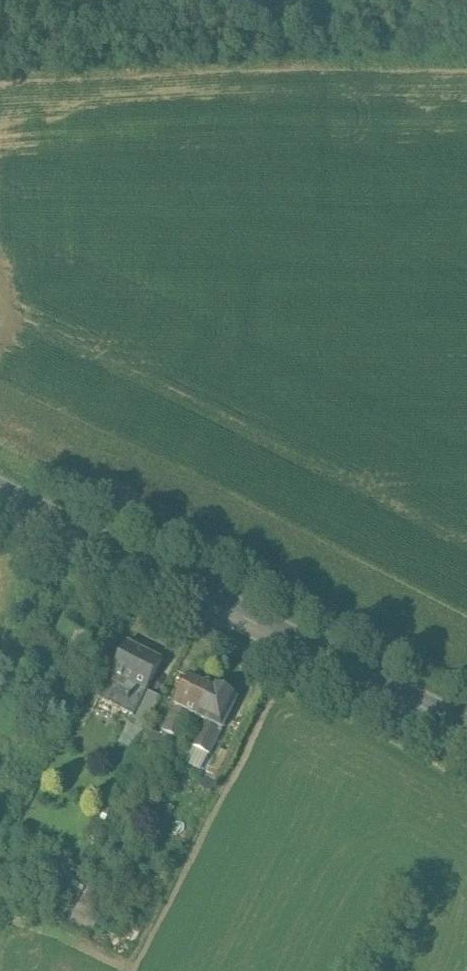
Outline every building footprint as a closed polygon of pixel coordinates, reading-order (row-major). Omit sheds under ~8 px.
[(162,661),(128,644),(113,675),(147,692),(162,661)] [(147,692),(113,675),(100,700),(133,717),(147,692)] [(214,689),(190,677),(175,707),(193,716),(199,719),(214,689)] [(237,700),(214,689),(199,719),(204,722),(222,731),(237,700)] [(161,699),(147,692),(133,717),(148,725),(161,699)] [(193,716),(175,707),(162,732),(180,741),(193,716)] [(222,731),(204,722),(192,746),(210,756),(222,731)] [(145,728),(133,752),(144,757),(148,759),(156,745),(160,736),(145,728)] [(180,741),(162,732),(160,736),(156,745),(173,753),(180,741)] [(0,870),(0,890),(3,892),(11,875),(0,870)] [(58,900),(49,896),(44,907),(53,911),(56,904),(58,900)] [(66,909),(56,904),(53,911),(49,919),(59,923),(66,909)]
